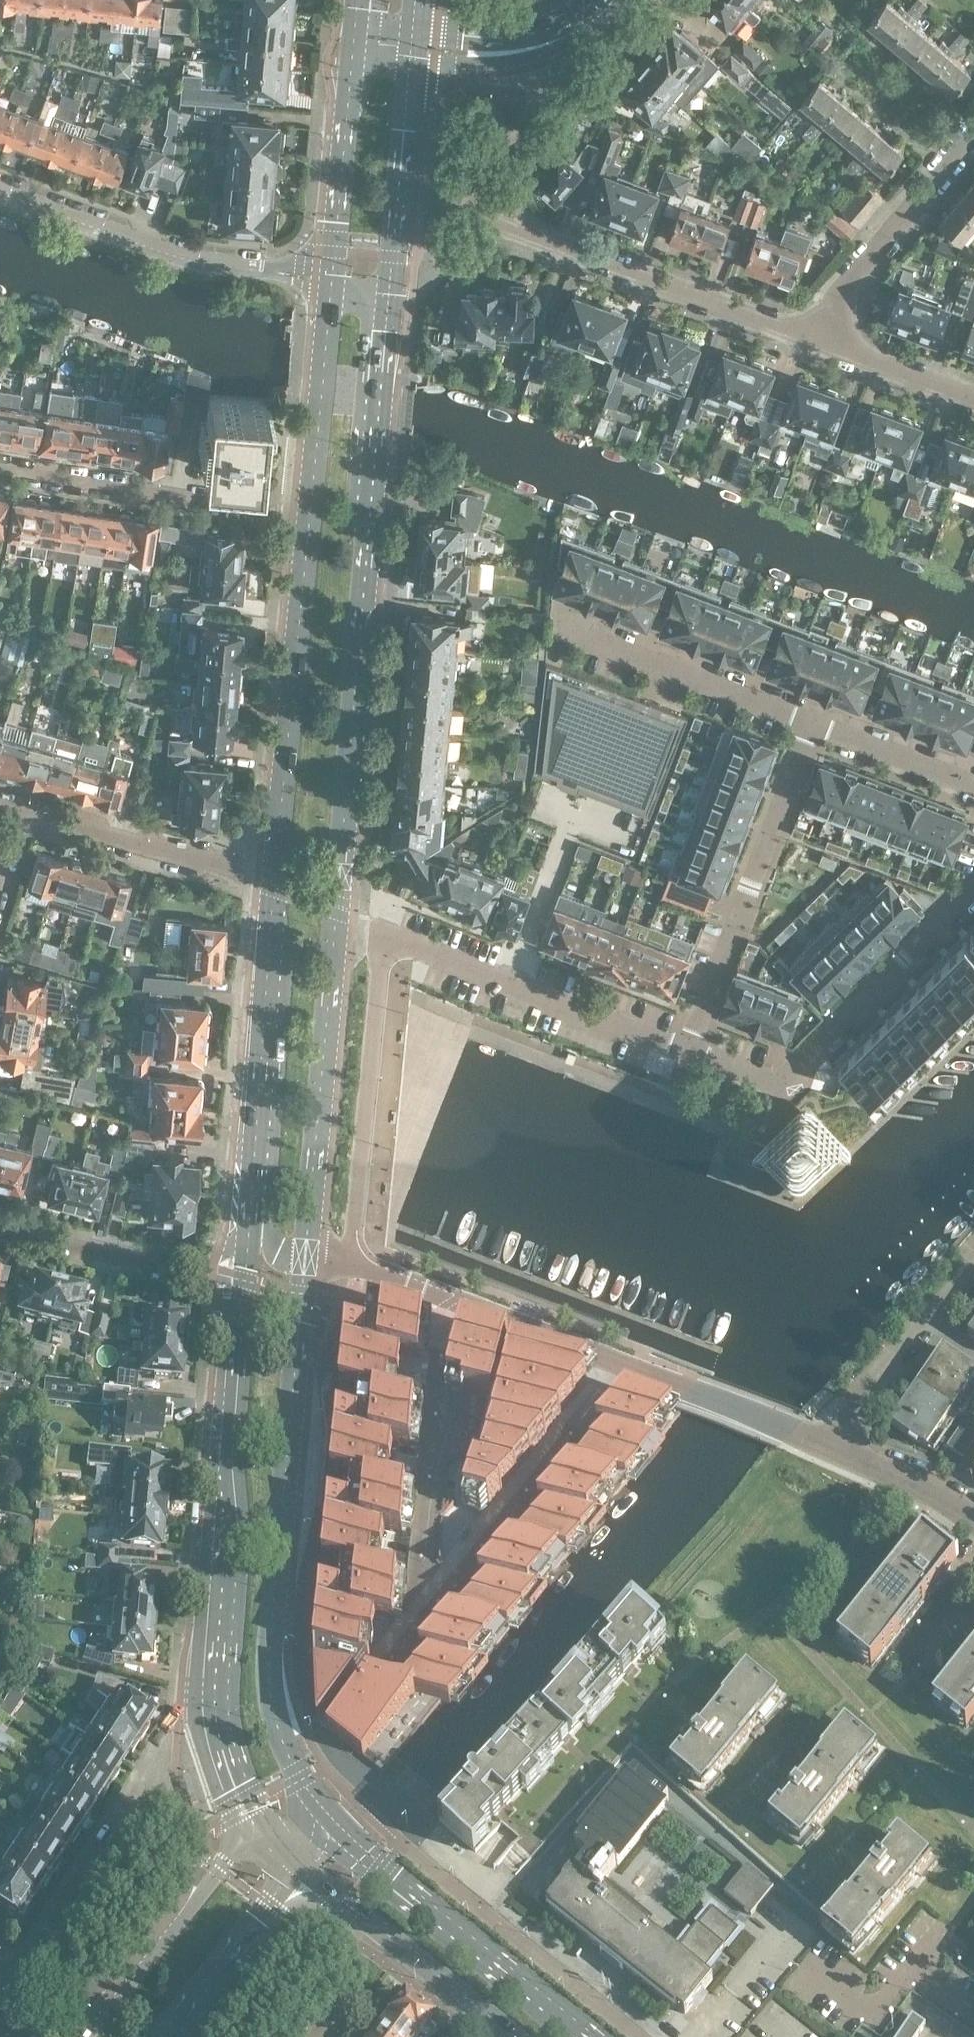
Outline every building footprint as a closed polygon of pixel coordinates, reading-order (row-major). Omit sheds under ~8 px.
[(19,7),(43,10),(43,0),(20,0),(19,7)] [(43,10),(66,12),(67,0),(43,0),(43,10)] [(66,12),(90,14),(91,0),(67,0),(66,12)] [(90,14),(114,17),(115,0),(91,0),(90,14)] [(112,27),(111,39),(120,40),(122,18),(137,19),(139,0),(115,0),(114,17),(112,27)] [(137,19),(162,22),(164,0),(139,0),(137,19)] [(249,8),(298,12),(299,1),(299,0),(250,0),(249,8)] [(743,0),(700,0),(700,2),(706,6),(710,7),(737,30),(746,19),(751,22),(755,22),(761,15),(746,3),(743,0)] [(868,21),(882,33),(881,35),(886,39),(888,37),(890,39),(908,18),(912,21),(916,16),(920,12),(912,5),(908,10),(901,4),(897,9),(887,0),(886,0),(868,21)] [(924,0),(916,0),(912,5),(920,12),(928,3),(924,0)] [(167,5),(165,29),(179,31),(181,6),(167,5)] [(181,6),(179,31),(192,32),(195,7),(181,6)] [(237,33),(247,34),(296,39),(298,12),(249,8),(239,7),(237,33)] [(890,39),(891,40),(889,43),(894,47),(896,44),(910,57),(929,35),(918,26),(922,21),(916,16),(912,21),(908,18),(890,39)] [(16,17),(14,29),(24,30),(26,18),(16,17)] [(833,27),(821,19),(814,27),(823,35),(826,36),(833,27)] [(65,22),(53,21),(52,33),(64,34),(65,22)] [(65,22),(64,34),(73,35),(74,23),(65,22)] [(100,38),(111,39),(112,27),(101,26),(100,38)] [(661,31),(652,41),(654,43),(653,44),(657,47),(689,74),(698,62),(706,69),(714,60),(703,51),(704,50),(696,43),(697,42),(684,31),(682,33),(674,27),(671,30),(668,27),(663,32),(661,31)] [(814,27),(799,46),(808,53),(823,35),(814,27)] [(149,31),(148,43),(159,45),(160,33),(160,32),(149,31)] [(170,52),(173,32),(162,31),(159,50),(170,52)] [(969,38),(961,31),(953,41),(961,47),(969,38)] [(247,34),(244,62),(293,66),(296,39),(247,34)] [(929,35),(910,57),(924,68),(922,70),(927,75),(929,73),(931,75),(949,53),(954,57),(961,47),(953,41),(950,45),(943,39),(938,44),(929,35)] [(735,50),(754,66),(763,56),(743,39),(735,50)] [(657,47),(640,67),(679,100),(681,97),(683,99),(697,81),(689,74),(657,47)] [(949,53),(931,75),(933,76),(931,78),(936,83),(938,80),(952,93),(971,71),(954,57),(949,53)] [(732,54),(723,64),(745,83),(754,73),(732,54)] [(117,57),(117,72),(133,72),(133,58),(117,57)] [(185,73),(183,98),(247,103),(248,93),(262,94),(262,92),(286,94),(286,92),(287,92),(287,91),(291,88),(293,66),(244,62),(237,61),(232,65),(231,75),(243,76),(242,88),(200,85),(201,74),(185,73)] [(680,100),(640,67),(634,73),(631,71),(629,73),(627,71),(619,82),(620,83),(619,85),(622,88),(617,95),(628,105),(634,98),(650,111),(645,124),(666,132),(669,121),(655,113),(663,104),(671,111),(680,100)] [(99,74),(84,71),(80,85),(96,89),(99,74)] [(819,78),(801,99),(819,115),(822,118),(840,97),(839,95),(841,93),(836,89),(834,91),(819,78)] [(10,97),(20,101),(24,89),(14,85),(10,97)] [(24,89),(20,101),(29,104),(33,92),(24,89)] [(39,118),(28,148),(51,156),(62,127),(65,117),(73,97),(62,93),(59,102),(47,97),(39,118)] [(81,101),(73,97),(65,117),(73,121),(81,101)] [(840,97),(822,118),(819,115),(811,124),(819,130),(826,122),(843,136),(861,114),(848,103),(849,101),(845,97),(843,99),(840,97)] [(196,100),(194,116),(219,118),(221,102),(196,100)] [(0,104),(0,138),(6,140),(17,110),(0,104)] [(128,154),(126,163),(132,165),(127,179),(129,180),(128,184),(143,190),(145,185),(150,188),(153,181),(155,182),(155,180),(165,184),(173,162),(176,142),(179,110),(169,107),(167,125),(164,131),(168,133),(163,147),(154,143),(156,138),(144,133),(136,157),(128,154)] [(17,110),(6,140),(28,148),(39,118),(17,110)] [(861,114),(843,136),(860,151),(863,153),(882,132),(880,131),(882,129),(877,124),(875,126),(861,114)] [(236,131),(234,146),(280,150),(280,146),(285,147),(286,130),(282,130),(283,125),(278,125),(279,123),(274,123),(274,120),(259,119),(258,122),(223,118),(222,130),(236,131)] [(100,130),(111,134),(115,123),(104,119),(100,130)] [(115,123),(111,134),(119,137),(123,125),(115,123)] [(811,124),(804,133),(812,139),(819,130),(811,124)] [(62,127),(51,156),(74,165),(85,135),(62,127)] [(601,146),(594,163),(606,167),(614,147),(613,147),(616,140),(619,131),(609,127),(602,146),(601,146)] [(860,151),(853,159),(860,166),(868,157),(885,172),(903,150),(890,139),(892,136),(886,132),(884,134),(882,132),(863,153),(860,151)] [(737,133),(729,142),(736,148),(744,138),(737,133)] [(85,135),(74,165),(96,173),(107,143),(85,135)] [(724,138),(714,149),(730,155),(736,148),(729,142),(724,138)] [(601,184),(599,183),(593,199),(595,200),(591,210),(602,215),(603,220),(615,224),(631,183),(616,177),(621,166),(613,163),(621,142),(616,140),(613,147),(614,147),(606,167),(594,163),(589,177),(594,180),(596,175),(603,178),(601,184)] [(574,161),(560,149),(542,170),(537,170),(534,174),(532,181),(536,184),(542,184),(557,196),(563,189),(565,190),(575,178),(573,177),(585,164),(592,167),(594,163),(601,146),(588,141),(574,161)] [(129,151),(107,143),(96,173),(119,181),(126,163),(128,154),(129,151)] [(233,157),(232,172),(278,177),(278,175),(281,173),(282,164),(279,161),(280,150),(234,146),(231,146),(230,157),(233,157)] [(665,166),(657,187),(672,192),(680,171),(678,171),(681,163),(669,158),(666,166),(665,166)] [(860,166),(853,159),(845,168),(853,174),(860,166)] [(173,162),(165,184),(178,188),(186,166),(173,162)] [(680,171),(672,192),(666,207),(679,212),(670,236),(694,245),(706,214),(712,199),(687,190),(691,176),(680,171)] [(231,183),(229,198),(275,202),(279,199),(280,190),(277,187),(278,177),(232,172),(228,172),(227,183),(231,183)] [(864,179),(856,188),(876,205),(884,196),(864,179)] [(957,199),(973,214),(973,180),(964,192),(962,190),(957,195),(959,197),(957,199)] [(656,192),(631,183),(615,224),(629,229),(632,226),(642,230),(644,223),(646,224),(653,205),(651,204),(656,192)] [(876,205),(856,188),(849,198),(868,214),(876,205)] [(735,216),(746,220),(754,198),(743,194),(735,216)] [(275,202),(229,198),(219,197),(217,211),(228,212),(227,227),(253,229),(255,230),(265,231),(265,229),(273,230),(273,228),(277,228),(279,212),(274,212),(275,202)] [(754,198),(746,220),(758,225),(766,202),(754,198)] [(868,214),(849,198),(841,207),(860,224),(868,214)] [(957,199),(956,201),(954,199),(949,205),(951,206),(939,221),(961,240),(973,224),(973,214),(957,199)] [(835,210),(826,220),(848,238),(856,228),(835,210)] [(706,214),(694,245),(719,254),(730,224),(717,219),(718,214),(708,211),(707,214),(706,214)] [(787,226),(781,242),(769,272),(794,281),(800,266),(804,268),(809,255),(805,253),(811,235),(787,226)] [(770,233),(759,229),(746,263),(769,272),(781,242),(768,237),(770,233)] [(936,250),(955,256),(959,245),(940,238),(936,250)] [(900,276),(903,280),(897,296),(894,295),(889,311),(891,312),(888,321),(899,325),(897,328),(910,333),(927,289),(907,282),(911,269),(904,267),(900,276)] [(964,313),(973,286),(973,278),(966,275),(953,309),(964,313)] [(496,287),(494,326),(532,329),(533,309),(526,308),(527,285),(508,284),(508,288),(496,287)] [(493,347),(493,340),(494,326),(496,287),(481,286),(481,292),(464,291),(463,315),(457,314),(456,334),(454,334),(454,345),(493,347)] [(964,313),(973,317),(973,286),(964,313)] [(927,289),(910,333),(923,338),(925,335),(937,339),(941,329),(943,330),(949,315),(946,314),(952,298),(927,289)] [(575,295),(568,313),(563,311),(552,341),(573,349),(577,338),(586,341),(599,304),(575,295)] [(599,304),(586,341),(610,350),(623,312),(599,304)] [(963,348),(973,352),(973,318),(973,320),(963,348)] [(626,363),(621,375),(643,383),(642,386),(653,390),(655,384),(659,373),(675,331),(650,322),(642,342),(633,339),(624,362),(626,363)] [(64,329),(56,328),(53,344),(62,345),(64,329)] [(659,373),(655,384),(679,393),(682,384),(683,382),(687,380),(693,365),(691,362),(699,340),(675,331),(659,373)] [(429,344),(426,372),(426,373),(428,374),(427,383),(444,380),(444,370),(439,369),(441,349),(431,344),(429,344)] [(529,375),(538,352),(526,347),(517,370),(529,375)] [(541,347),(527,385),(538,389),(542,380),(543,381),(554,352),(541,347)] [(702,376),(688,415),(699,419),(705,403),(729,412),(733,403),(749,360),(725,352),(715,380),(702,376)] [(609,354),(598,383),(611,388),(622,359),(609,354)] [(749,360),(733,403),(747,408),(745,415),(746,420),(754,423),(748,438),(760,442),(769,419),(756,414),(773,369),(749,360)] [(186,368),(183,399),(208,401),(205,432),(270,438),(271,430),(263,430),(266,403),(208,397),(211,377),(186,368)] [(823,388),(799,379),(783,421),(808,430),(823,388)] [(3,438),(13,440),(18,406),(21,391),(0,388),(0,440),(3,438)] [(50,388),(41,445),(52,446),(54,449),(60,450),(63,448),(66,448),(73,401),(74,392),(50,388)] [(823,388),(808,430),(804,441),(817,445),(816,449),(827,453),(823,465),(834,469),(843,446),(832,442),(831,439),(847,396),(823,388)] [(18,406),(13,440),(15,440),(17,443),(23,444),(26,442),(37,444),(43,410),(42,410),(45,390),(35,389),(32,408),(18,406)] [(73,401),(66,448),(66,449),(68,451),(74,452),(77,450),(90,452),(99,396),(74,392),(73,401)] [(145,413),(138,460),(147,461),(149,464),(155,465),(158,463),(162,464),(163,456),(164,457),(167,438),(165,439),(167,428),(178,430),(183,397),(169,395),(166,418),(162,414),(147,412),(145,413)] [(99,396),(90,452),(99,454),(101,456),(108,457),(110,456),(114,456),(123,400),(99,396)] [(680,396),(673,416),(683,419),(691,400),(680,396)] [(123,400),(114,456),(116,459),(122,460),(125,458),(138,460),(145,413),(143,414),(129,412),(131,399),(123,397),(123,400)] [(880,457),(896,415),(872,406),(865,426),(852,421),(843,445),(843,446),(834,469),(847,474),(852,458),(878,467),(881,458),(880,457)] [(614,419),(601,414),(594,434),(607,439),(614,419)] [(905,465),(920,424),(896,415),(880,457),(881,458),(896,463),(891,475),(902,479),(897,492),(894,503),(904,507),(917,474),(907,470),(905,465)] [(780,423),(769,419),(760,442),(761,442),(758,449),(769,453),(780,423)] [(270,438),(205,432),(202,467),(259,473),(262,445),(269,446),(270,438)] [(954,485),(970,442),(947,434),(940,451),(927,446),(917,474),(904,507),(905,507),(904,510),(919,516),(925,502),(931,505),(936,496),(942,480),(954,485)] [(954,485),(973,492),(973,444),(970,442),(954,485)] [(754,457),(741,453),(731,481),(743,485),(754,457)] [(423,521),(420,556),(466,560),(467,546),(463,546),(464,525),(476,527),(480,514),(485,495),(472,491),(455,490),(453,512),(458,512),(457,520),(426,517),(426,521),(423,521)] [(13,498),(5,547),(30,551),(38,502),(36,501),(34,499),(28,498),(25,499),(13,498)] [(38,502),(30,551),(53,554),(61,505),(58,505),(57,502),(50,501),(50,504),(38,502)] [(53,554),(53,557),(77,561),(77,559),(79,544),(85,509),(74,507),(72,505),(66,504),(65,506),(61,505),(53,554)] [(79,544),(77,559),(101,562),(109,513),(106,513),(104,510),(97,509),(95,511),(85,509),(79,544)] [(109,513),(101,562),(124,566),(127,552),(132,517),(121,515),(119,512),(113,511),(110,513),(109,513)] [(127,552),(124,566),(149,570),(151,556),(157,521),(155,520),(154,520),(151,517),(145,516),(141,518),(132,517),(127,552)] [(158,535),(155,557),(168,559),(171,538),(205,543),(203,562),(243,565),(244,550),(239,551),(240,538),(230,537),(230,536),(206,534),(206,527),(174,523),(160,521),(158,535)] [(562,533),(558,564),(565,566),(563,572),(565,573),(560,586),(579,593),(597,547),(562,533)] [(626,539),(619,536),(614,547),(622,550),(626,539)] [(633,541),(626,539),(622,550),(629,553),(633,541)] [(597,547),(579,593),(583,595),(582,597),(587,599),(587,600),(593,602),(596,594),(602,597),(616,560),(613,559),(616,554),(597,547)] [(470,560),(466,560),(420,556),(418,585),(443,586),(447,592),(462,593),(462,588),(464,588),(465,575),(469,575),(470,560)] [(619,562),(605,598),(611,600),(608,608),(615,611),(615,610),(619,612),(620,609),(625,611),(643,564),(624,557),(622,563),(619,562)] [(191,561),(189,579),(201,580),(201,591),(213,592),(212,595),(226,596),(226,593),(244,595),(245,583),(241,583),(243,565),(203,562),(191,561)] [(643,564),(625,611),(643,618),(648,605),(651,606),(653,600),(662,604),(673,576),(643,564)] [(673,576),(662,604),(671,607),(669,613),(671,614),(667,627),(685,634),(703,587),(673,576)] [(733,579),(725,576),(721,588),(728,591),(733,579)] [(740,582),(733,579),(728,591),(736,593),(740,582)] [(703,587),(685,634),(690,636),(689,638),(693,640),(693,641),(700,643),(703,635),(708,637),(722,601),(720,600),(722,595),(703,587)] [(467,605),(489,606),(495,607),(495,595),(468,593),(467,605)] [(181,608),(202,610),(203,610),(204,597),(182,595),(181,608)] [(726,602),(712,639),(717,641),(714,649),(721,651),(726,652),(727,650),(731,652),(749,605),(730,598),(728,603),(726,602)] [(8,623),(13,606),(0,602),(0,621),(8,623)] [(749,605),(731,652),(750,659),(755,646),(757,647),(760,641),(769,644),(779,617),(749,605)] [(181,608),(176,651),(237,657),(242,657),(243,640),(239,639),(240,629),(202,626),(200,624),(202,610),(181,608)] [(415,617),(413,646),(458,650),(460,633),(470,634),(471,622),(445,619),(445,618),(424,616),(424,618),(415,617)] [(779,617),(769,644),(778,648),(776,654),(778,655),(773,668),(792,675),(810,628),(779,617)] [(839,620),(831,617),(827,628),(835,631),(839,620)] [(846,622),(839,620),(835,631),(842,634),(846,622)] [(66,626),(65,627),(53,624),(49,635),(64,639),(66,626)] [(79,630),(66,626),(64,639),(76,642),(79,630)] [(15,630),(6,627),(1,644),(11,647),(15,630)] [(810,628),(792,675),(796,677),(795,679),(800,681),(806,684),(809,676),(815,678),(829,642),(809,634),(811,629),(810,628)] [(30,634),(29,639),(26,648),(42,653),(46,638),(30,634)] [(112,642),(90,636),(86,652),(109,657),(112,642)] [(24,638),(20,649),(26,651),(26,648),(29,639),(24,638)] [(832,643),(818,679),(824,681),(821,689),(828,692),(828,691),(832,693),(833,691),(838,692),(856,646),(837,638),(834,644),(832,643)] [(62,665),(68,645),(54,642),(49,661),(62,665)] [(137,647),(114,644),(111,659),(133,662),(135,662),(137,647)] [(458,650),(413,646),(410,672),(456,676),(458,650)] [(856,646),(838,692),(856,700),(862,687),(864,688),(866,682),(875,685),(886,657),(856,646)] [(147,676),(150,650),(141,649),(138,674),(147,676)] [(176,651),(175,665),(191,666),(191,663),(199,664),(198,681),(235,684),(239,685),(241,670),(236,670),(237,657),(176,651)] [(106,660),(86,654),(82,669),(102,673),(103,673),(105,663),(106,660)] [(881,687),(872,709),(890,716),(909,666),(886,657),(875,685),(881,687)] [(938,657),(933,670),(941,673),(946,660),(938,657)] [(946,660),(941,673),(949,676),(954,663),(946,660)] [(583,790),(650,815),(688,716),(547,662),(534,771),(557,780),(556,781),(562,783),(561,785),(582,793),(583,790)] [(102,673),(101,677),(118,682),(121,667),(105,663),(103,673),(102,673)] [(913,668),(894,718),(920,728),(938,680),(934,678),(935,676),(913,668)] [(456,676),(410,672),(408,699),(453,703),(456,676)] [(938,680),(920,728),(943,737),(962,686),(943,679),(942,681),(938,680)] [(198,681),(195,709),(233,712),(234,700),(238,700),(239,685),(235,684),(198,681)] [(946,738),(968,746),(973,730),(973,691),(966,688),(946,738)] [(143,703),(125,697),(123,703),(141,708),(141,709),(153,712),(155,704),(143,703)] [(0,740),(0,768),(5,770),(6,773),(12,774),(14,772),(17,773),(27,740),(30,729),(16,725),(22,701),(12,699),(5,723),(2,733),(0,740)] [(453,703),(408,699),(405,726),(450,730),(453,703)] [(195,709),(193,737),(230,740),(231,730),(235,730),(237,713),(233,712),(195,709)] [(695,714),(691,726),(699,729),(703,717),(695,714)] [(751,735),(725,725),(717,746),(765,765),(768,757),(773,759),(777,749),(772,747),(773,744),(758,738),(758,737),(751,735)] [(27,740),(17,773),(42,781),(52,747),(56,733),(31,726),(31,729),(30,729),(27,740)] [(450,730),(405,726),(403,752),(448,756),(450,730)] [(52,747),(42,781),(56,784),(56,787),(62,789),(63,787),(67,788),(77,754),(81,739),(56,733),(52,747)] [(77,754),(67,788),(92,795),(102,761),(108,742),(83,735),(81,739),(77,754)] [(102,761),(92,795),(93,795),(117,802),(120,792),(129,794),(133,779),(125,777),(127,769),(131,755),(116,750),(119,739),(109,736),(102,761)] [(189,739),(168,737),(167,750),(168,750),(188,752),(189,739)] [(683,745),(679,755),(686,758),(691,748),(683,745)] [(765,765),(717,746),(709,767),(757,785),(760,778),(765,779),(769,769),(764,767),(765,765)] [(184,764),(181,792),(221,796),(223,780),(227,780),(228,767),(210,765),(211,763),(197,762),(196,765),(188,764),(189,752),(188,752),(168,750),(167,762),(184,764)] [(525,776),(528,751),(517,750),(514,774),(525,776)] [(448,756),(403,752),(400,779),(445,784),(447,765),(459,766),(460,757),(448,756)] [(679,755),(674,767),(682,770),(686,758),(679,755)] [(844,771),(822,762),(817,776),(811,774),(808,784),(813,786),(805,808),(826,816),(844,771)] [(709,767),(701,787),(750,806),(750,803),(755,805),(759,795),(755,793),(757,785),(709,767)] [(845,771),(844,771),(826,816),(845,823),(844,826),(845,827),(864,778),(856,775),(858,771),(847,767),(845,771)] [(866,779),(864,778),(845,827),(865,834),(884,786),(876,783),(878,779),(867,774),(866,779)] [(129,794),(126,805),(139,808),(146,783),(133,779),(129,794)] [(445,784),(400,779),(397,806),(443,811),(445,784)] [(891,789),(884,786),(865,834),(885,842),(904,794),(902,793),(904,788),(893,784),(891,789)] [(667,785),(663,795),(671,798),(675,788),(667,785)] [(701,787),(693,807),(742,826),(745,818),(749,820),(753,809),(749,807),(750,806),(701,787)] [(221,796),(181,792),(180,810),(171,809),(170,821),(204,824),(204,822),(215,823),(216,812),(220,812),(221,796)] [(912,797),(904,794),(885,842),(905,850),(924,801),(922,801),(924,796),(913,792),(912,797)] [(663,795),(659,807),(666,810),(671,798),(663,795)] [(926,802),(924,801),(905,850),(926,858),(944,809),(937,806),(938,802),(928,798),(926,802)] [(397,806),(396,818),(394,847),(411,848),(416,856),(426,850),(425,849),(440,840),(443,811),(397,806)] [(696,810),(689,828),(734,846),(735,844),(739,845),(743,835),(739,833),(742,826),(693,807),(693,808),(696,810)] [(952,812),(944,809),(926,858),(927,858),(928,855),(948,863),(966,817),(962,816),(964,812),(954,808),(952,812)] [(652,825),(648,836),(656,839),(660,828),(652,825)] [(805,829),(794,825),(791,832),(802,837),(805,829)] [(426,850),(416,856),(421,865),(414,884),(430,890),(429,892),(431,897),(441,901),(444,895),(458,859),(449,856),(455,842),(463,845),(468,834),(471,826),(455,835),(456,836),(428,853),(426,850)] [(734,846),(689,828),(681,847),(678,846),(678,847),(726,866),(729,858),(734,860),(738,849),(734,848),(734,846)] [(648,836),(643,848),(651,851),(656,839),(648,836)] [(839,843),(828,838),(825,845),(837,850),(839,843)] [(593,847),(579,842),(575,853),(588,858),(593,847)] [(850,847),(839,843),(837,850),(847,854),(850,847)] [(678,847),(670,869),(718,887),(720,884),(724,886),(728,875),(724,873),(726,866),(678,847)] [(509,865),(514,851),(506,848),(501,862),(509,865)] [(30,882),(27,894),(47,900),(48,900),(52,889),(61,858),(37,851),(28,882),(30,882)] [(823,852),(819,862),(834,867),(838,857),(823,852)] [(880,857),(868,853),(865,861),(877,865),(880,857)] [(623,861),(607,854),(602,867),(618,874),(623,861)] [(441,901),(464,910),(467,904),(482,864),(459,855),(458,859),(444,895),(441,901)] [(891,862),(880,857),(877,865),(888,870),(891,862)] [(47,901),(46,903),(70,910),(75,895),(84,864),(82,864),(80,860),(74,859),(71,861),(61,858),(52,889),(48,900),(47,900),(47,901)] [(75,895),(70,910),(92,916),(93,917),(97,902),(107,871),(96,868),(95,864),(89,862),(86,865),(84,864),(75,895)] [(850,862),(845,867),(851,873),(855,877),(865,868),(850,862)] [(645,870),(627,863),(621,877),(640,884),(645,870)] [(467,904),(464,910),(477,915),(481,913),(482,910),(490,913),(506,873),(482,864),(467,904)] [(490,913),(488,921),(492,928),(497,930),(503,927),(516,931),(530,893),(540,868),(529,864),(523,879),(519,877),(519,878),(506,873),(490,913)] [(911,870),(900,865),(897,873),(908,877),(911,870)] [(845,867),(837,875),(843,881),(851,873),(845,867)] [(97,902),(93,917),(113,922),(108,939),(120,943),(121,939),(129,914),(131,908),(122,905),(130,878),(107,871),(97,902)] [(670,872),(662,893),(683,901),(691,880),(670,872)] [(871,891),(870,891),(901,924),(917,908),(907,897),(911,893),(904,886),(900,890),(886,876),(871,891)] [(931,877),(928,885),(939,889),(941,881),(931,877)] [(691,880),(683,901),(705,910),(713,889),(691,880)] [(868,888),(852,904),(886,939),(891,933),(894,937),(903,929),(899,926),(901,924),(870,891),(871,891),(868,888)] [(823,889),(814,897),(820,903),(828,895),(823,889)] [(555,904),(542,940),(564,948),(583,899),(560,890),(555,904)] [(814,897),(806,905),(811,911),(820,903),(814,897)] [(583,899),(564,948),(586,957),(600,921),(603,912),(604,909),(583,901),(584,899),(583,899)] [(837,918),(836,919),(870,954),(871,953),(875,956),(883,948),(880,945),(886,939),(852,904),(837,918)] [(586,957),(585,960),(607,968),(622,929),(625,920),(603,912),(600,921),(586,957)] [(129,914),(121,939),(137,940),(144,918),(129,914)] [(622,929),(607,968),(629,977),(630,974),(650,923),(628,915),(625,920),(622,929)] [(835,916),(818,932),(855,969),(860,964),(864,967),(872,959),(868,956),(870,954),(836,919),(837,918),(835,916)] [(180,919),(179,945),(222,949),(223,936),(225,934),(225,930),(224,927),(224,923),(180,919)] [(792,919),(783,927),(789,933),(797,925),(792,919)] [(650,923),(630,974),(652,982),(672,931),(650,923)] [(731,1161),(763,1173),(787,1197),(818,1185),(847,1156),(844,1154),(973,1027),(973,924),(964,934),(795,1099),(808,1113),(804,1113),(802,1110),(772,1139),(770,1143),(742,1132),(731,1161)] [(783,927),(775,935),(781,941),(789,933),(783,927)] [(672,931),(652,982),(675,991),(694,940),(672,931)] [(818,932),(802,948),(804,950),(839,985),(840,983),(844,986),(852,979),(849,975),(855,969),(818,932)] [(34,941),(18,937),(13,955),(29,959),(34,941)] [(748,939),(746,946),(757,951),(760,943),(748,939)] [(179,945),(178,971),(186,972),(220,975),(220,971),(222,968),(222,965),(221,961),(222,949),(179,945)] [(69,950),(59,947),(53,966),(75,973),(80,958),(68,954),(69,950)] [(56,954),(41,949),(37,961),(52,966),(56,954)] [(804,950),(789,965),(823,1000),(825,998),(828,1001),(836,993),(833,990),(839,985),(804,950)] [(778,956),(773,961),(784,972),(787,964),(778,956)] [(784,972),(782,977),(790,980),(793,970),(787,964),(784,972)] [(738,967),(722,1009),(725,1010),(724,1015),(734,1019),(736,1014),(743,1017),(759,975),(738,967)] [(133,972),(131,986),(149,987),(148,1000),(157,1001),(155,1026),(203,1030),(204,1016),(208,1015),(210,1013),(211,1009),(209,1005),(205,1004),(179,1002),(180,990),(160,988),(161,975),(133,972)] [(2,990),(2,994),(4,998),(3,1002),(42,1010),(55,1012),(65,997),(61,977),(47,975),(43,982),(39,982),(39,979),(17,975),(17,978),(8,976),(6,988),(2,990)] [(161,975),(160,988),(180,990),(184,990),(185,977),(161,975)] [(759,975),(743,1017),(751,1020),(749,1025),(760,1029),(762,1024),(764,1025),(780,983),(759,975)] [(780,983),(764,1025),(785,1033),(790,1019),(796,1021),(799,1012),(794,1010),(801,991),(780,983)] [(37,1036),(48,1038),(50,1028),(38,1026),(42,1010),(3,1002),(2,1009),(0,1010),(0,1029),(37,1036)] [(142,1026),(140,1050),(148,1051),(153,1051),(153,1053),(201,1057),(204,1056),(206,1054),(207,1050),(205,1047),(202,1045),(203,1030),(155,1026),(155,1027),(142,1026)] [(1,1056),(0,1059),(24,1063),(24,1060),(32,1062),(27,1088),(69,1100),(75,1076),(38,1069),(41,1055),(33,1053),(37,1036),(0,1029),(0,1056),(1,1056)] [(88,1033),(77,1030),(75,1044),(86,1046),(88,1033)] [(114,1052),(113,1060),(147,1063),(148,1051),(140,1050),(126,1049),(126,1053),(114,1052)] [(147,1063),(113,1060),(112,1069),(124,1070),(124,1074),(146,1076),(147,1063)] [(150,1085),(149,1101),(152,1101),(155,1101),(196,1105),(197,1091),(201,1090),(204,1087),(204,1083),(202,1080),(198,1079),(151,1074),(150,1085)] [(7,1085),(4,1097),(14,1099),(19,1088),(7,1085)] [(72,1089),(69,1100),(81,1102),(82,1096),(79,1091),(72,1089)] [(132,1125),(129,1137),(152,1139),(153,1128),(197,1132),(201,1132),(203,1129),(204,1125),(202,1122),(198,1120),(199,1106),(196,1105),(155,1101),(152,1101),(150,1117),(149,1126),(132,1125)] [(32,1144),(31,1149),(43,1152),(48,1130),(49,1130),(51,1123),(37,1120),(31,1143),(32,1144)] [(0,1154),(0,1183),(19,1187),(19,1186),(24,1183),(25,1177),(22,1172),(24,1165),(29,1162),(30,1155),(28,1151),(29,1146),(15,1143),(18,1132),(6,1129),(5,1133),(0,1154)] [(48,1130),(43,1152),(55,1155),(61,1134),(49,1130),(48,1130)] [(127,1144),(125,1153),(151,1155),(152,1139),(129,1137),(127,1144)] [(81,1161),(72,1200),(81,1203),(83,1208),(90,1210),(95,1206),(96,1207),(100,1189),(104,1191),(109,1173),(106,1172),(107,1169),(120,1172),(125,1153),(127,1144),(114,1141),(109,1159),(97,1156),(98,1150),(85,1147),(81,1161)] [(143,1185),(194,1190),(195,1190),(195,1188),(198,1185),(199,1178),(196,1176),(198,1162),(188,1161),(189,1155),(164,1153),(163,1158),(155,1157),(154,1170),(144,1170),(143,1185)] [(52,1177),(47,1194),(48,1194),(51,1199),(58,1201),(62,1198),(72,1200),(81,1161),(66,1158),(65,1162),(52,1159),(48,1176),(52,1177)] [(191,1221),(194,1190),(143,1185),(118,1182),(111,1209),(123,1212),(128,1194),(143,1195),(142,1194),(152,1195),(150,1214),(170,1216),(169,1219),(191,1221)] [(25,1296),(20,1312),(39,1317),(38,1321),(49,1324),(59,1285),(50,1282),(49,1279),(41,1277),(38,1279),(35,1278),(30,1297),(25,1296)] [(59,1285),(49,1324),(60,1327),(59,1330),(74,1334),(76,1327),(80,1328),(85,1311),(79,1310),(84,1291),(82,1291),(81,1287),(73,1285),(69,1287),(59,1285)] [(347,1315),(314,1644),(318,1721),(326,1727),(363,1757),(418,1692),(450,1701),(465,1682),(473,1685),(489,1665),(481,1663),(513,1624),(524,1609),(532,1611),(548,1591),(541,1589),(584,1535),(591,1537),(607,1517),(600,1515),(644,1461),(650,1463),(666,1443),(660,1442),(680,1417),(669,1413),(674,1407),(627,1390),(623,1395),(618,1394),(601,1387),(593,1384),(587,1382),(582,1378),(591,1367),(514,1347),(511,1359),(504,1357),(509,1336),(463,1324),(458,1345),(422,1336),(422,1334),(424,1313),(370,1298),(368,1320),(347,1315)] [(134,1307),(132,1326),(146,1327),(144,1345),(183,1349),(184,1346),(188,1344),(189,1335),(185,1331),(186,1319),(174,1318),(175,1315),(159,1313),(159,1316),(148,1315),(148,1308),(137,1307),(134,1307)] [(96,1312),(89,1339),(103,1341),(110,1316),(96,1312)] [(43,1345),(35,1343),(32,1356),(40,1358),(43,1345)] [(43,1345),(40,1358),(49,1360),(52,1347),(43,1345)] [(144,1345),(141,1375),(154,1376),(153,1379),(169,1381),(169,1377),(181,1378),(182,1365),(187,1363),(187,1354),(183,1350),(183,1349),(144,1345)] [(917,1387),(953,1413),(961,1418),(973,1399),(973,1370),(942,1349),(917,1387)] [(116,1390),(131,1391),(136,1392),(138,1374),(118,1372),(116,1390)] [(1,1392),(7,1392),(11,1392),(14,1380),(0,1376),(0,1392),(1,1392)] [(77,1383),(44,1380),(42,1402),(101,1407),(101,1406),(115,1407),(113,1422),(126,1423),(124,1439),(143,1441),(143,1436),(161,1439),(163,1423),(171,1424),(173,1408),(129,1403),(131,1391),(116,1390),(102,1389),(102,1390),(76,1387),(77,1383)] [(917,1387),(890,1426),(927,1451),(935,1440),(964,1459),(973,1445),(973,1430),(964,1423),(951,1444),(938,1435),(953,1413),(917,1387)] [(33,1434),(35,1426),(18,1423),(16,1431),(33,1434)] [(88,1447),(86,1467),(113,1469),(111,1492),(165,1497),(167,1470),(160,1470),(160,1467),(136,1465),(136,1467),(129,1467),(131,1452),(88,1447)] [(167,1497),(165,1497),(111,1492),(110,1501),(123,1501),(122,1518),(114,1517),(114,1518),(163,1523),(165,1523),(167,1497)] [(22,1518),(15,1523),(14,1527),(20,1534),(24,1535),(31,1530),(31,1526),(26,1519),(22,1518)] [(163,1523),(114,1518),(111,1547),(98,1546),(97,1559),(118,1561),(119,1545),(129,1546),(129,1548),(153,1550),(153,1548),(160,1549),(163,1523)] [(913,1547),(838,1640),(871,1667),(947,1574),(946,1573),(950,1568),(918,1542),(914,1547),(913,1547)] [(84,1558),(83,1571),(107,1573),(117,1574),(118,1561),(97,1559),(84,1558)] [(107,1573),(104,1602),(114,1603),(154,1606),(157,1580),(144,1579),(144,1576),(117,1574),(107,1573)] [(114,1603),(111,1629),(152,1632),(153,1622),(155,1620),(156,1611),(154,1609),(154,1606),(114,1603)] [(631,1608),(439,1821),(510,1885),(634,1747),(827,1920),(821,1928),(853,1954),(930,1863),(898,1836),(870,1871),(851,1854),(819,1825),(878,1754),(846,1727),(788,1797),(738,1751),(779,1701),(747,1674),(711,1717),(649,1662),(668,1641),(631,1608)] [(111,1629),(110,1645),(105,1644),(104,1655),(87,1650),(84,1662),(113,1670),(114,1658),(137,1660),(137,1658),(150,1659),(152,1632),(111,1629)] [(28,1645),(19,1662),(36,1673),(41,1663),(50,1666),(54,1653),(28,1645)] [(933,1702),(966,1729),(973,1719),(973,1650),(933,1702)] [(19,1662),(6,1687),(10,1689),(11,1688),(13,1690),(22,1696),(36,1673),(19,1662)] [(107,1700),(98,1714),(140,1741),(148,1729),(144,1726),(156,1709),(141,1699),(137,1706),(118,1694),(120,1687),(97,1680),(95,1693),(107,1700)] [(13,1690),(0,1710),(0,1714),(10,1720),(18,1705),(31,1713),(35,1705),(22,1696),(13,1690)] [(74,1730),(121,1761),(128,1751),(132,1754),(140,1741),(98,1714),(89,1728),(75,1718),(69,1727),(74,1730)] [(78,1746),(69,1759),(111,1786),(119,1774),(115,1771),(121,1761),(74,1730),(68,1740),(78,1746)] [(9,1735),(0,1731),(0,1755),(9,1735)] [(56,1769),(50,1778),(92,1806),(99,1796),(103,1799),(111,1786),(69,1759),(61,1772),(56,1769)] [(637,1773),(589,1832),(577,1847),(579,1848),(590,1857),(579,1870),(576,1868),(575,1870),(574,1869),(564,1880),(563,1882),(564,1883),(560,1887),(548,1903),(552,1907),(551,1908),(602,1950),(608,1955),(604,1960),(614,1968),(618,1962),(676,2009),(678,2007),(685,2013),(713,1979),(705,1973),(717,1957),(739,1930),(713,1909),(679,1951),(651,1928),(652,1927),(601,1885),(669,1800),(637,1773)] [(49,1790),(40,1804),(81,1831),(89,1818),(86,1816),(92,1806),(50,1778),(44,1787),(49,1790)] [(31,1798),(16,1820),(29,1829),(63,1851),(69,1841),(73,1843),(81,1831),(40,1804),(31,1798)] [(20,1834),(10,1849),(51,1876),(59,1863),(56,1861),(63,1851),(29,1829),(24,1837),(20,1834)] [(0,1873),(0,1874),(33,1896),(40,1886),(43,1888),(51,1876),(10,1849),(1,1863),(5,1866),(0,1873)] [(747,1866),(724,1894),(751,1916),(774,1888),(747,1866)] [(18,1919),(22,1915),(23,1915),(27,1908),(26,1908),(33,1896),(0,1874),(0,1907),(18,1919)] [(391,2011),(392,2013),(420,2034),(435,2014),(406,1992),(391,2011)] [(9,2025),(20,2021),(6,2001),(1,2003),(9,2025)] [(392,2013),(378,2032),(385,2036),(418,2036),(420,2034),(392,2013)] [(899,2036),(919,2036),(927,2025),(914,2016),(899,2036)]
